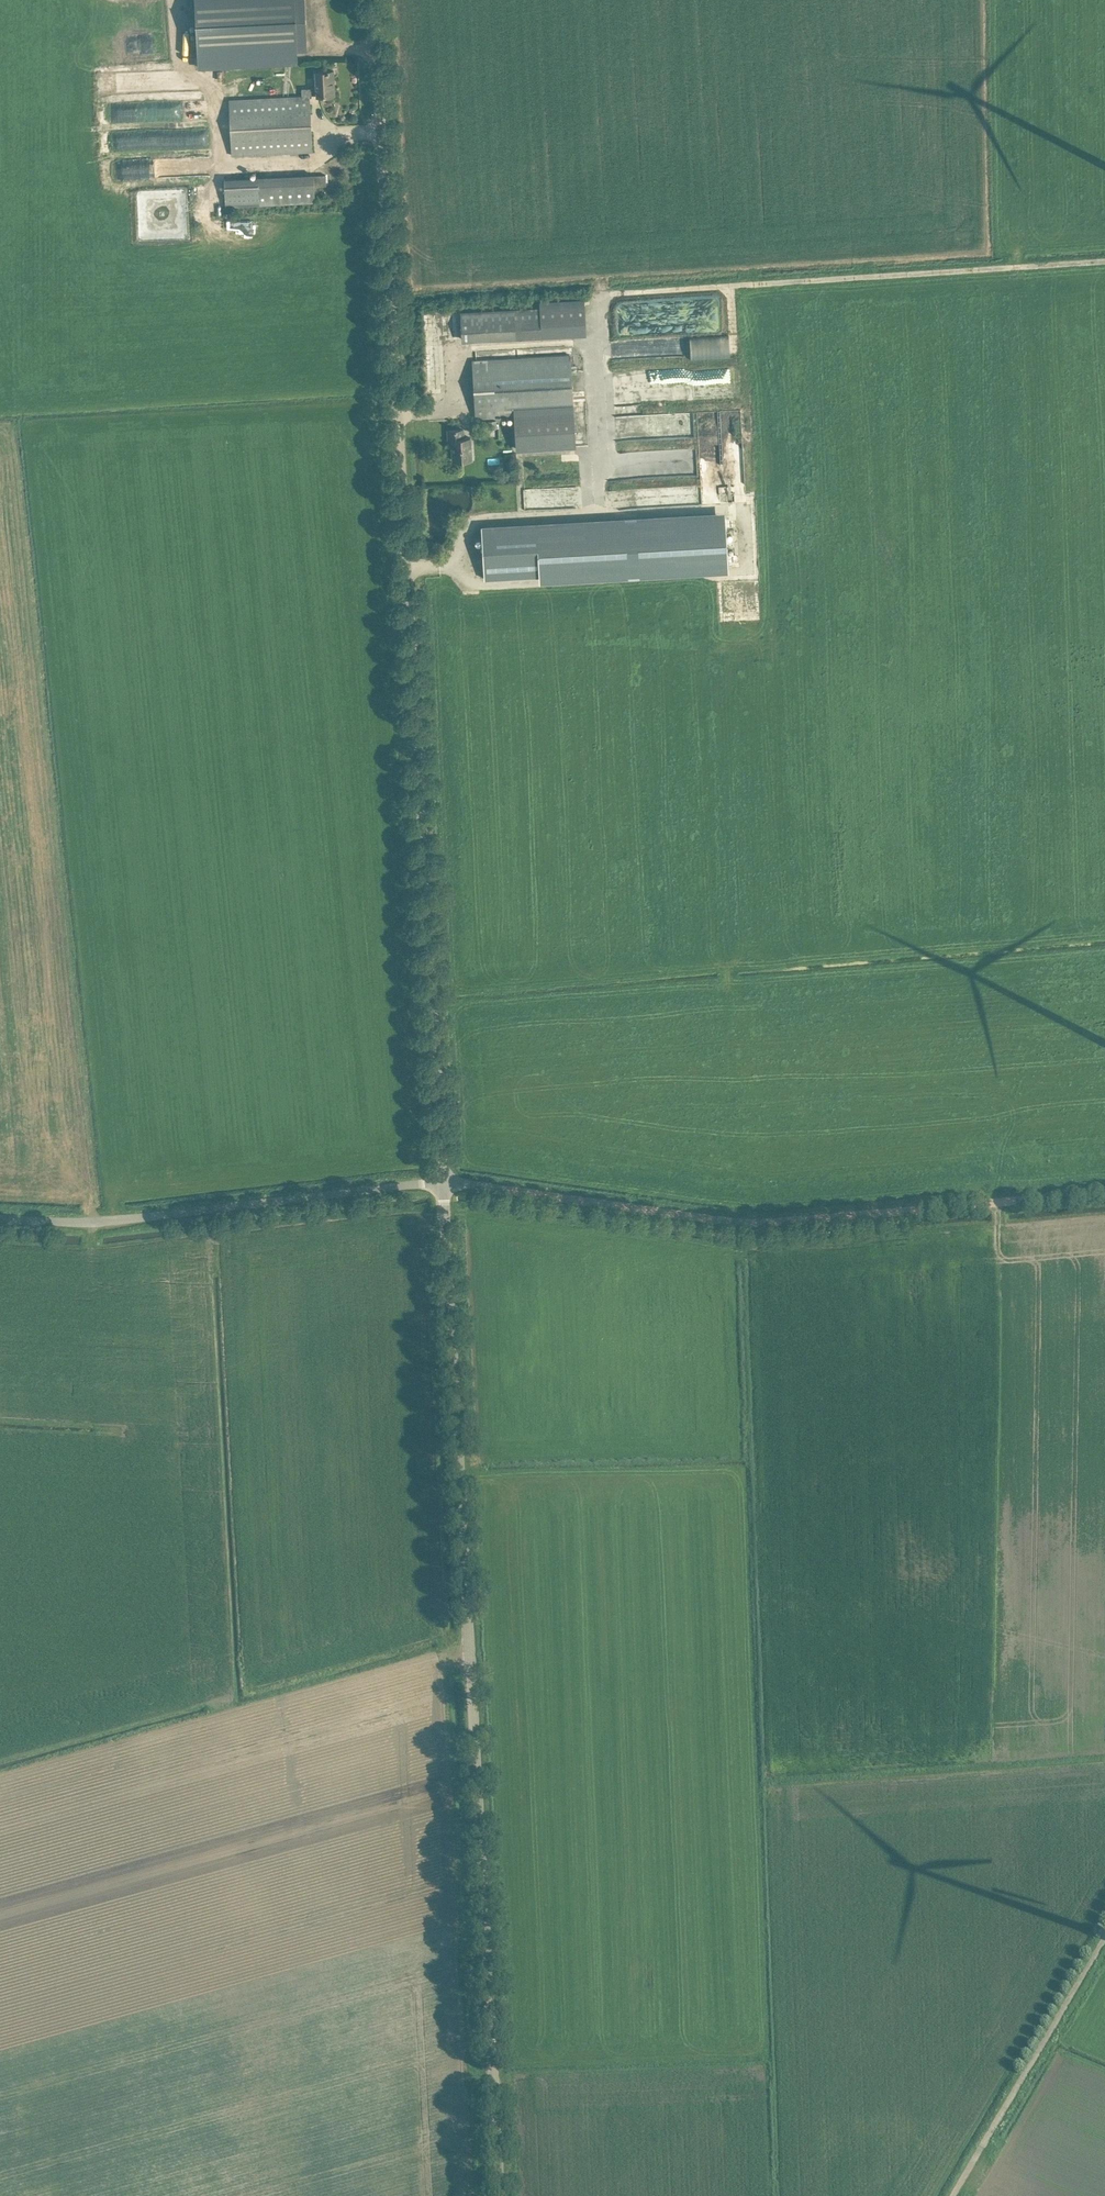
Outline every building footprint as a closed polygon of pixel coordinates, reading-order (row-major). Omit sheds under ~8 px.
[(198,68),(298,63),(297,52),(307,52),(305,0),(195,0),(198,68)] [(334,70),(323,71),(315,71),(316,87),(302,88),(302,96),(229,100),(232,155),(313,150),(310,96),(309,96),(309,94),(316,94),(316,95),(335,94),(335,86),(333,86),(333,80),(334,80),(334,70)] [(314,174),(303,175),(224,179),(226,206),(315,201),(314,174)] [(174,186),(146,187),(146,194),(175,193),(174,186)] [(255,232),(255,218),(238,217),(237,232),(255,232)] [(256,217),(256,229),(271,228),(271,217),(256,217)] [(204,235),(213,235),(213,219),(203,219),(204,235)] [(540,301),(540,308),(461,312),(462,339),(586,332),(584,299),(540,301)] [(701,338),(702,351),(737,351),(737,334),(715,334),(715,338),(701,338)] [(570,355),(483,360),(472,360),(476,417),(514,415),(516,450),(575,447),(570,355)] [(700,431),(700,414),(686,414),(686,431),(700,431)] [(471,458),(471,448),(470,437),(463,437),(463,429),(448,429),(449,446),(452,445),(453,459),(471,458)] [(510,455),(496,456),(496,464),(511,464),(510,455)] [(674,473),(693,474),(692,480),(699,480),(700,474),(706,474),(707,456),(675,455),(674,473)] [(482,532),(485,578),(727,564),(725,519),(482,532)] [(462,609),(462,596),(450,596),(451,609),(462,609)] [(463,608),(464,634),(472,633),(471,608),(463,608)] [(452,633),(463,633),(462,611),(451,611),(452,633)]
